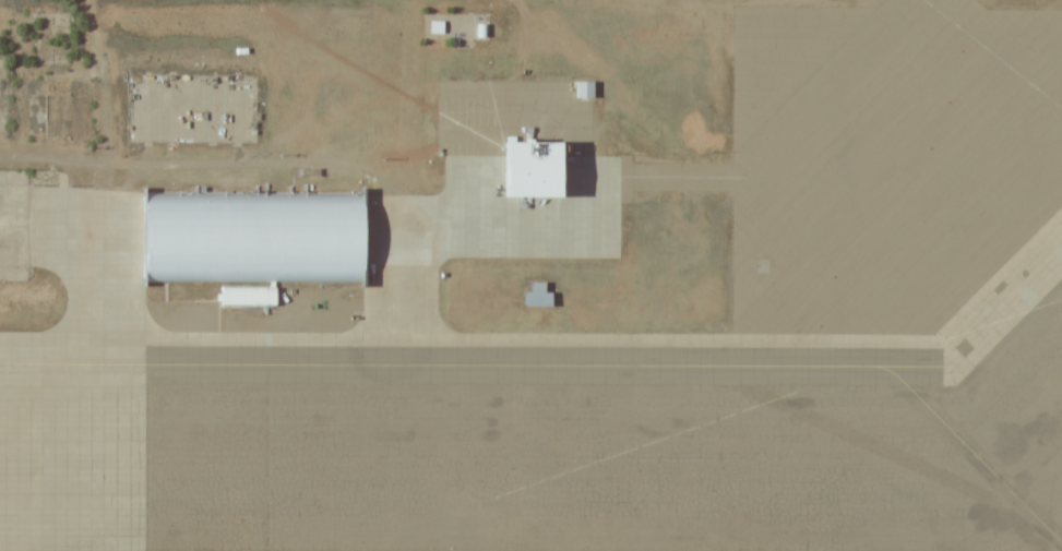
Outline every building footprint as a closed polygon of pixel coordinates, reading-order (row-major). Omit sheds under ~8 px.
[(590,98),(590,80),(575,80),(575,98),(590,98)] [(499,137),(556,139),(556,196),(499,196),(499,137)] [(144,192),(362,192),(362,283),(144,283),(144,192)] [(543,280),(529,280),(529,291),(523,291),(523,304),(550,304),(550,290),(543,290),(543,280)] [(218,285),(275,285),(275,307),(218,307),(218,285)]
